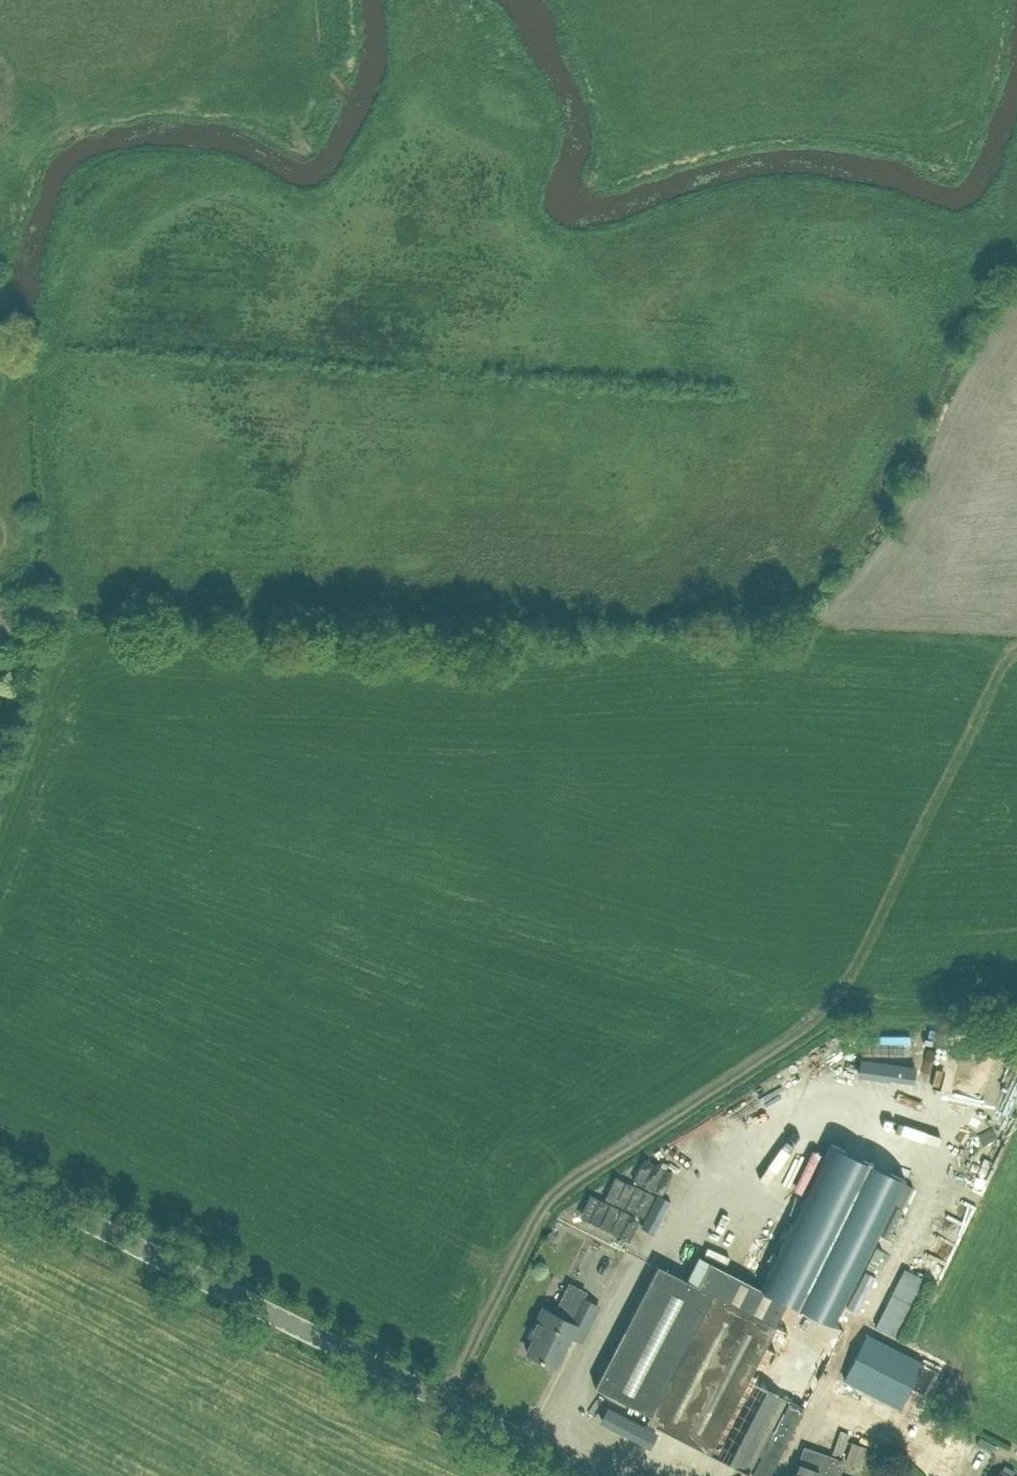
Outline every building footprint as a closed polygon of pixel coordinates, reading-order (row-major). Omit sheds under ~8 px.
[(910,1183),(837,1145),(790,1234),(760,1289),(738,1276),(708,1260),(695,1284),(657,1264),(593,1384),(649,1413),(646,1419),(754,1475),(765,1475),(842,1331),(835,1326),(910,1183)] [(628,1215),(638,1195),(616,1185),(607,1205),(628,1215)] [(590,1218),(614,1227),(619,1216),(595,1206),(590,1218)] [(720,1225),(706,1249),(715,1254),(729,1230),(720,1225)] [(896,1335),(924,1278),(903,1267),(875,1325),(896,1335)] [(581,1297),(584,1291),(567,1283),(554,1311),(542,1306),(528,1335),(533,1337),(526,1352),(553,1365),(566,1336),(578,1341),(595,1303),(581,1297)] [(922,1395),(935,1370),(866,1334),(843,1378),(898,1406),(907,1387),(922,1395)] [(848,1433),(839,1429),(828,1457),(802,1448),(792,1475),(836,1475),(841,1461),(837,1460),(848,1433)] [(1013,1469),(1004,1465),(1000,1471),(997,1475),(1010,1475),(1013,1469)]
